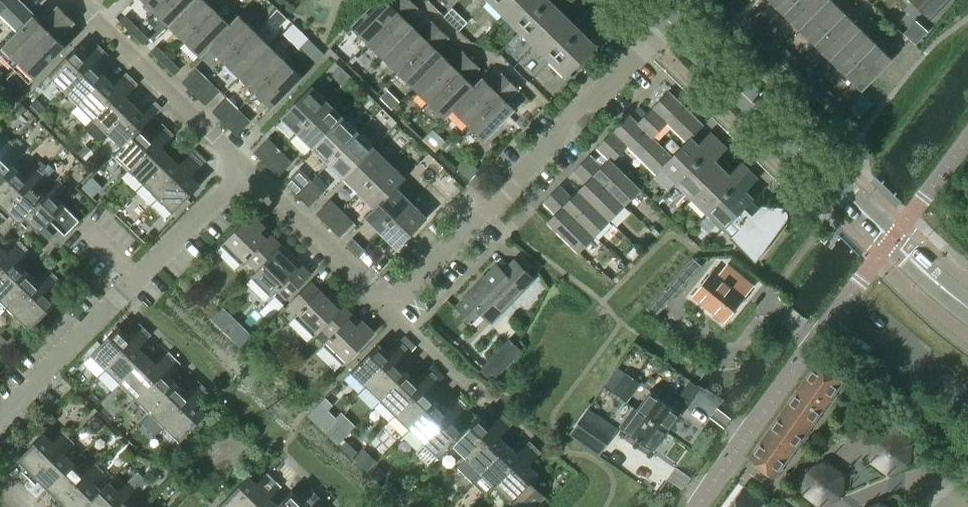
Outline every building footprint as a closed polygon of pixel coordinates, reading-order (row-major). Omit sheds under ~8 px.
[(19,0),(0,0),(0,14),(18,32),(34,15),(19,0)] [(164,0),(144,0),(154,10),(164,0)] [(194,0),(164,0),(154,10),(170,25),(194,0)] [(215,10),(205,0),(194,0),(170,25),(185,41),(215,10)] [(409,0),(393,0),(390,3),(387,0),(377,0),(352,26),(368,41),(409,0)] [(413,26),(406,19),(418,7),(411,0),(409,0),(368,41),(383,57),(413,26)] [(519,0),(490,0),(505,14),(519,0)] [(549,0),(519,0),(505,14),(520,30),(549,0)] [(565,14),(558,7),(565,0),(549,0),(520,30),(536,45),(565,14)] [(719,0),(718,0),(713,5),(725,17),(731,11),(719,0)] [(798,0),(770,0),(784,14),(798,0)] [(828,0),(798,0),(784,14),(800,29),(828,0)] [(845,13),(831,0),(828,0),(800,29),(815,44),(845,13)] [(949,0),(912,0),(931,18),(949,0)] [(58,39),(75,22),(58,6),(42,23),(34,15),(18,32),(0,50),(0,55),(29,84),(66,46),(58,39)] [(551,60),(593,17),(585,9),(573,21),(565,14),(536,45),(551,60)] [(231,25),(230,25),(215,10),(185,41),(201,56),(210,47),(210,46),(231,25)] [(830,59),(860,28),(845,13),(815,44),(830,59)] [(225,62),(255,31),(239,15),(230,25),(231,25),(210,46),(210,47),(225,62)] [(137,27),(126,16),(120,21),(132,33),(137,27)] [(567,75),(597,45),(589,37),(601,25),(593,17),(551,60),(567,75)] [(767,31),(755,19),(750,25),(762,36),(767,31)] [(399,72),(441,29),(432,21),(420,33),(413,26),(383,57),(399,72)] [(149,39),(137,27),(132,33),(144,45),(149,39)] [(846,74),(876,44),(860,28),(830,59),(846,74)] [(414,87),(444,56),(437,49),(449,37),(441,29),(399,72),(414,87)] [(241,77),(271,46),(255,31),(225,62),(241,77)] [(779,43),(767,31),(762,36),(774,48),(779,43)] [(63,91),(103,50),(98,44),(85,56),(76,47),(48,76),(63,91)] [(862,90),(892,59),(876,44),(846,74),(862,90)] [(168,58),(156,46),(151,52),(163,63),(168,58)] [(256,92),(286,61),(271,46),(241,77),(256,92)] [(798,61),(786,49),(781,55),(793,67),(798,61)] [(78,105),(106,76),(97,68),(109,56),(103,50),(63,91),(78,105)] [(430,102),(471,59),(463,51),(451,64),(444,56),(414,87),(430,102)] [(180,69),(168,58),(163,63),(175,75),(180,69)] [(475,87),(475,86),(468,79),(479,67),(471,59),(430,102),(445,118),(454,109),(475,87)] [(272,107),(302,77),(286,61),(256,92),(272,107)] [(810,73),(798,61),(793,67),(805,78),(810,73)] [(181,82),(189,89),(203,74),(195,67),(181,82)] [(92,119),(133,78),(127,73),(114,85),(106,76),(78,105),(92,119)] [(469,124),(511,82),(503,73),(491,85),(483,78),(475,86),(475,87),(454,109),(469,124)] [(194,94),(208,79),(203,74),(189,89),(194,94)] [(107,134),(135,105),(126,96),(138,84),(133,78),(92,119),(107,134)] [(199,99),(213,84),(208,79),(194,94),(199,99)] [(829,91),(817,80),(812,85),(823,97),(829,91)] [(485,139),(515,109),(507,101),(519,89),(511,82),(469,124),(485,139)] [(199,99),(206,106),(220,91),(213,84),(199,99)] [(298,133),(328,102),(312,86),(282,117),(298,133)] [(841,103),(829,91),(823,97),(835,109),(841,103)] [(652,137),(667,123),(687,142),(691,137),(703,125),(669,92),(637,123),(652,137)] [(212,112),(220,119),(234,105),(226,97),(212,112)] [(114,156),(142,127),(142,128),(162,107),(156,101),(144,114),(135,105),(107,134),(121,147),(113,155),(114,156)] [(313,148),(343,117),(328,102),(298,133),(313,148)] [(225,124),(239,110),(234,105),(220,119),(225,124)] [(230,129),(244,114),(239,110),(225,124),(230,129)] [(230,129),(237,136),(251,122),(244,114),(230,129)] [(672,157),(652,137),(637,123),(629,115),(597,148),(609,159),(623,172),(638,157),(656,174),(662,168),(672,157)] [(328,163),(358,132),(343,117),(313,148),(328,163)] [(128,170),(168,129),(162,123),(150,136),(142,128),(142,127),(114,156),(128,170)] [(143,184),(171,156),(162,147),(174,135),(168,129),(128,170),(143,184)] [(344,178),(374,147),(358,132),(328,163),(344,178)] [(662,168),(677,183),(718,141),(710,133),(698,145),(691,137),(687,142),(672,157),(662,168)] [(11,143),(6,138),(1,142),(0,141),(0,155),(11,143)] [(253,152),(261,160),(275,145),(268,138),(253,152)] [(692,198),(722,168),(715,161),(727,149),(718,141),(677,183),(692,198)] [(16,168),(7,159),(17,149),(11,143),(0,155),(0,184),(16,168)] [(266,165),(280,150),(275,145),(261,160),(266,165)] [(359,193),(389,163),(374,147),(344,178),(359,193)] [(271,170),(285,155),(280,150),(266,165),(271,170)] [(158,199),(197,158),(192,152),(180,164),(171,156),(143,184),(158,199)] [(271,170),(279,177),(293,163),(285,155),(271,170)] [(640,189),(623,172),(609,159),(602,167),(590,155),(582,163),(624,205),(640,189)] [(172,213),(200,185),(191,176),(203,164),(197,158),(158,199),(172,213)] [(396,187),(405,178),(389,163),(359,193),(374,208),(375,208),(396,187)] [(624,205),(582,163),(574,171),(586,183),(579,190),(609,220),(624,205)] [(707,214),(749,171),(741,163),(729,175),(722,168),(692,198),(707,214)] [(41,172),(35,166),(25,177),(16,168),(0,184),(0,202),(1,202),(0,203),(0,212),(1,213),(41,172)] [(284,183),(292,190),(306,176),(298,168),(284,183)] [(725,227),(752,200),(753,198),(746,191),(757,179),(749,171),(707,214),(723,229),(725,227)] [(20,221),(44,196),(36,188),(46,177),(41,172),(1,213),(6,218),(11,212),(20,221)] [(297,195),(311,180),(306,176),(292,190),(297,195)] [(302,200),(316,185),(311,180),(297,195),(302,200)] [(51,221),(65,206),(56,197),(66,187),(60,181),(44,196),(20,221),(26,227),(31,221),(40,231),(51,221)] [(302,200),(310,207),(324,193),(316,185),(302,200)] [(609,220),(579,190),(572,198),(559,186),(551,194),(594,236),(609,220)] [(412,202),(396,187),(375,208),(374,208),(365,217),(381,233),(412,202)] [(594,236),(551,194),(543,202),(555,214),(548,222),(578,251),(594,236)] [(315,213),(323,220),(337,206),(329,198),(315,213)] [(788,216),(788,212),(787,209),(784,206),(780,205),(762,204),(759,207),(752,200),(725,227),(732,235),(730,236),(756,261),(786,220),(788,216)] [(397,248),(427,218),(412,202),(381,233),(397,248)] [(65,235),(80,221),(65,206),(51,221),(65,235)] [(328,225),(342,211),(337,206),(323,220),(328,225)] [(333,230),(347,216),(342,211),(328,225),(333,230)] [(279,248),(262,232),(267,226),(253,213),(221,245),(241,265),(246,260),(256,271),(252,276),(253,277),(283,246),(282,245),(279,248)] [(333,230),(340,237),(354,223),(347,216),(333,230)] [(364,250),(352,238),(347,244),(359,256),(364,250)] [(25,246),(19,240),(7,252),(0,245),(0,271),(25,246)] [(28,273),(19,264),(31,252),(25,246),(0,271),(0,301),(28,273)] [(308,277),(293,262),(296,258),(283,246),(253,277),(272,295),(277,291),(286,300),(308,277)] [(376,262),(364,250),(359,256),(371,267),(376,262)] [(491,322),(534,279),(515,260),(503,271),(497,265),(457,305),(463,311),(461,314),(472,324),(482,313),(491,322)] [(745,296),(754,285),(727,264),(719,274),(713,270),(692,296),(724,322),(745,296)] [(54,275),(48,269),(36,281),(28,273),(0,301),(14,315),(54,275)] [(29,330),(57,302),(48,293),(60,280),(54,275),(14,315),(29,330)] [(312,335),(343,304),(331,292),(327,296),(321,290),(317,293),(308,284),(288,304),(298,313),(294,317),(312,335)] [(343,365),(375,332),(362,320),(357,325),(341,309),(344,306),(343,304),(312,335),(314,337),(321,329),(330,337),(323,345),(343,365)] [(105,370),(145,329),(140,323),(128,336),(118,327),(90,355),(105,370)] [(120,384),(148,356),(139,347),(151,335),(145,329),(105,370),(120,384)] [(365,387),(405,346),(399,341),(387,353),(378,344),(350,372),(365,387)] [(380,401),(408,373),(399,364),(411,352),(405,346),(365,387),(380,401)] [(134,398),(174,358),(169,352),(157,364),(148,356),(120,384),(134,398)] [(149,413),(177,384),(168,376),(180,363),(174,358),(134,398),(149,413)] [(774,478),(843,380),(817,362),(748,460),(774,478)] [(394,416),(434,375),(429,369),(417,381),(408,373),(380,401),(394,416)] [(409,430),(437,401),(428,393),(440,381),(434,375),(394,416),(409,430)] [(164,427),(204,386),(198,380),(186,393),(177,384),(149,413),(164,427)] [(627,402),(633,393),(621,385),(615,394),(627,402)] [(179,442),(207,413),(197,404),(210,392),(204,386),(164,427),(179,442)] [(667,431),(680,412),(651,391),(638,410),(634,407),(634,408),(667,431)] [(423,444),(464,403),(458,398),(446,410),(437,401),(409,430),(423,444)] [(466,430),(466,429),(457,422),(470,409),(464,403),(423,444),(439,459),(452,445),(466,430)] [(667,431),(634,408),(620,427),(653,450),(667,431)] [(330,422),(316,409),(309,416),(323,430),(330,422)] [(466,459),(506,418),(500,413),(488,425),(479,416),(466,429),(466,430),(452,445),(466,459)] [(612,437),(583,416),(573,429),(602,450),(612,437)] [(481,473),(509,445),(500,436),(512,424),(506,418),(466,459),(481,473)] [(345,437),(330,422),(323,430),(338,444),(345,437)] [(883,474),(905,464),(908,441),(888,426),(867,436),(865,458),(847,471),(827,455),(803,466),(800,492),(819,506),(890,506),(878,499),(883,474)] [(29,478),(68,437),(63,432),(53,442),(43,433),(19,458),(29,468),(24,473),(29,478)] [(48,487),(73,462),(64,453),(74,443),(68,437),(29,478),(34,483),(39,478),(48,487)] [(495,488),(535,447),(529,441),(517,453),(509,445),(481,473),(495,488)] [(531,482),(538,474),(529,465),(541,453),(535,447),(495,488),(509,502),(504,506),(534,506),(545,496),(531,482)] [(58,506),(98,466),(92,460),(82,471),(73,462),(48,487),(58,496),(53,502),(58,506)] [(102,490),(93,482),(104,472),(98,466),(58,506),(68,506),(69,506),(86,506),(102,491),(102,490)] [(278,505),(268,495),(271,493),(274,495),(281,487),(267,473),(259,481),(262,483),(259,486),(249,476),(218,506),(276,506),(278,505)] [(385,484),(390,478),(385,474),(380,479),(385,484)] [(390,489),(395,483),(390,478),(385,484),(390,489)] [(135,487),(129,481),(119,491),(110,482),(102,490),(102,491),(86,506),(114,506),(135,487)] [(744,486),(729,506),(772,506),(744,486)] [(130,503),(140,492),(135,487),(114,506),(135,506),(130,503)] [(324,502),(310,488),(302,496),(304,498),(301,501),(291,491),(278,505),(276,506),(319,506),(324,502)]
